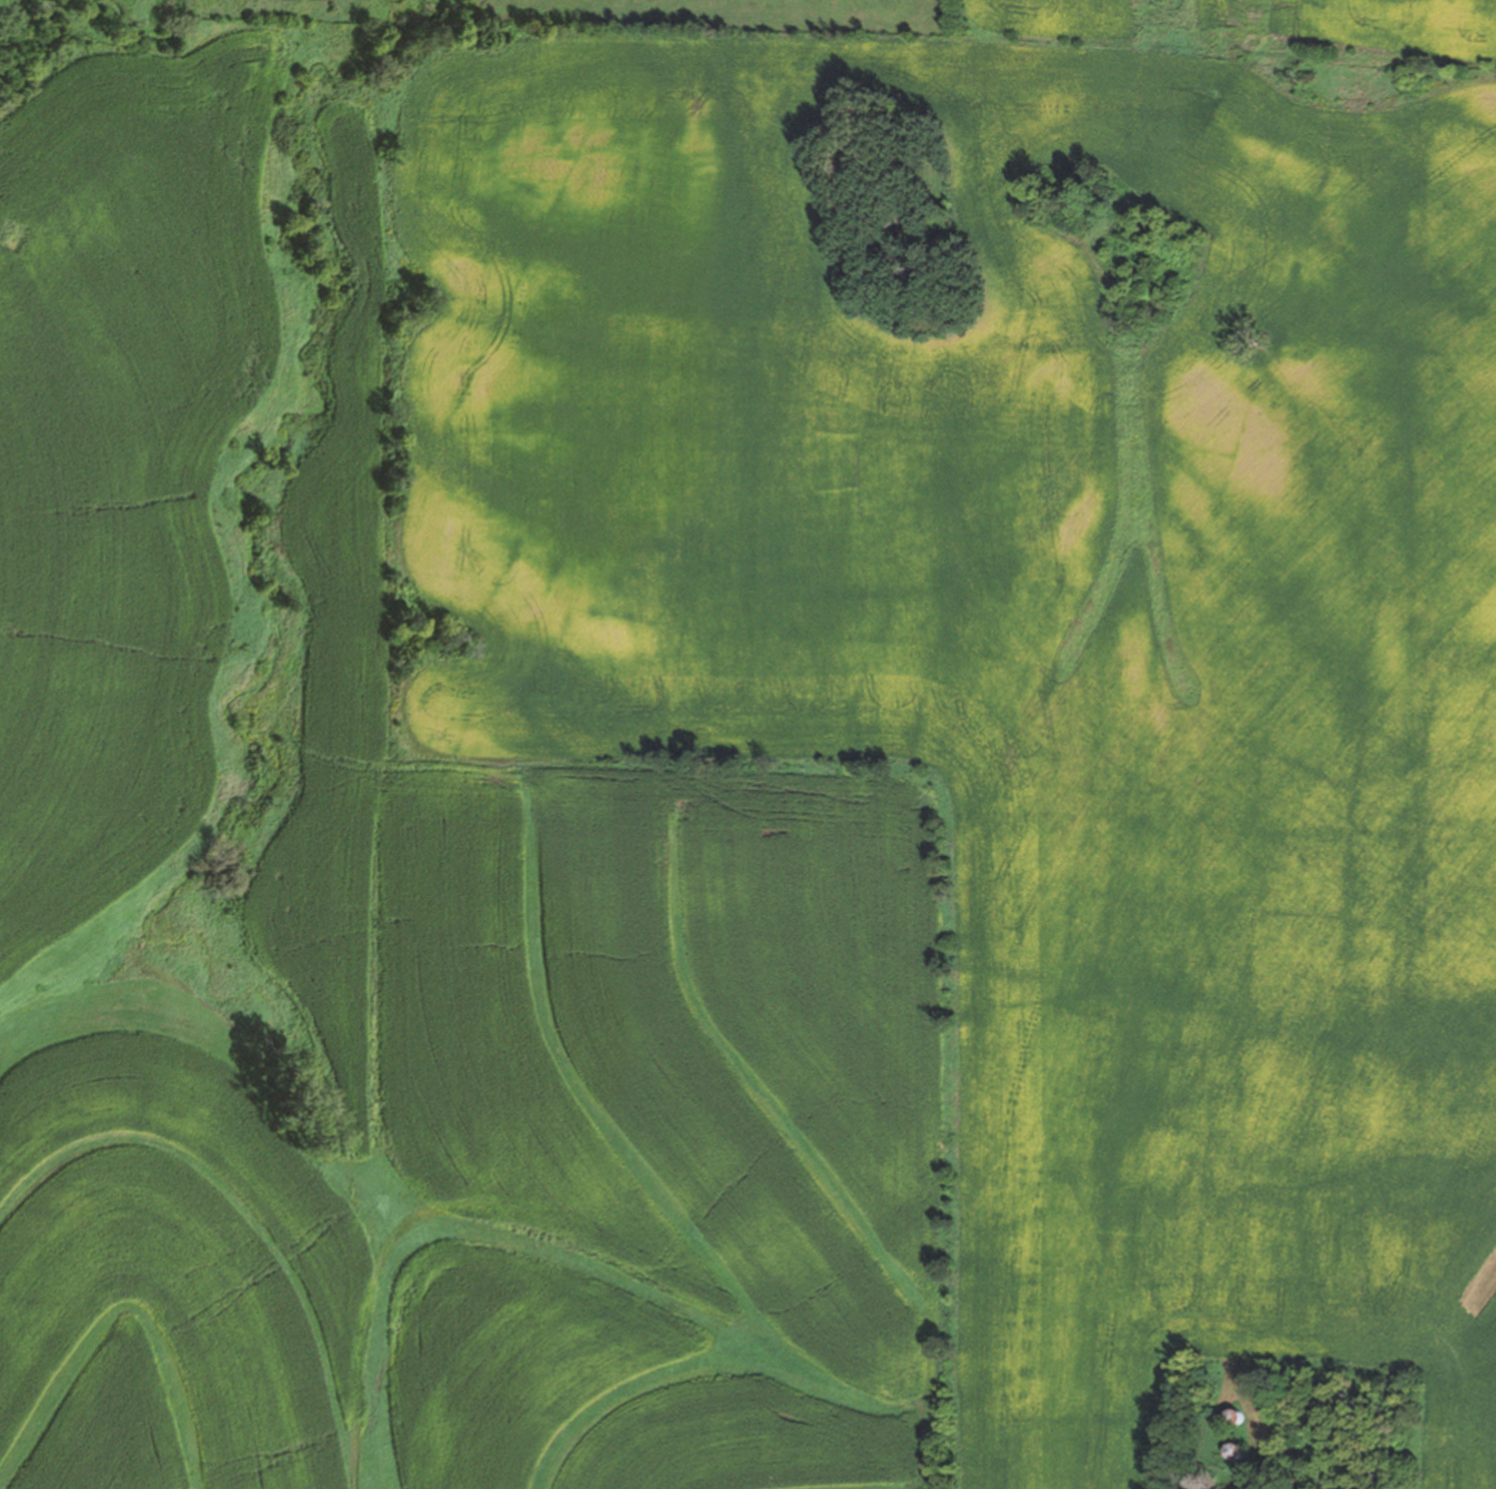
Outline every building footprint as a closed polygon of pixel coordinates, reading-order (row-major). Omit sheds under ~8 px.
[(1248,1414),(1237,1408),(1230,1422),(1241,1427),(1248,1414)] [(1236,1460),(1247,1457),(1243,1443),(1232,1446),(1236,1460)]
